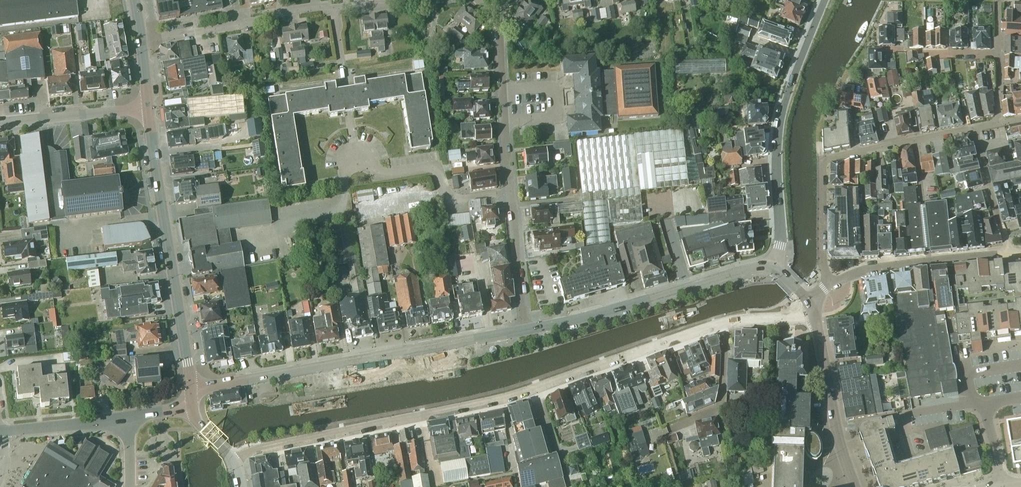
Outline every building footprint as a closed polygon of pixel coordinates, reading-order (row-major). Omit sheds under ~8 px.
[(76,0),(0,0),(0,27),(78,17),(76,0)] [(156,6),(158,21),(223,9),(221,0),(155,0),(156,6)] [(521,8),(533,18),(536,14),(537,15),(540,12),(538,11),(540,8),(530,0),(527,0),(521,8)] [(575,0),(562,0),(563,5),(561,5),(562,12),(568,11),(567,8),(575,6),(575,0)] [(575,6),(584,5),(584,9),(590,8),(589,1),(587,1),(587,0),(575,0),(575,6)] [(776,6),(785,9),(782,18),(800,25),(804,15),(805,14),(806,12),(806,9),(806,7),(801,5),(801,4),(791,0),(778,0),(776,6)] [(634,2),(627,3),(629,14),(636,12),(634,2)] [(623,15),(629,14),(627,3),(621,4),(623,15)] [(968,16),(968,3),(959,3),(959,14),(961,14),(961,16),(968,16)] [(1014,3),(1014,12),(1006,12),(1006,20),(1002,20),(1001,30),(1005,30),(1005,35),(1020,35),(1020,17),(1018,17),(1018,13),(1020,13),(1020,3),(1014,3)] [(465,26),(474,14),(464,7),(455,18),(458,20),(456,22),(459,24),(461,23),(465,26)] [(615,19),(613,7),(605,9),(607,21),(615,19)] [(533,18),(521,8),(513,17),(525,27),(527,24),(529,26),(531,23),(530,21),(533,18)] [(601,22),(600,9),(590,11),(592,23),(601,22)] [(902,13),(893,13),(893,26),(895,26),(895,28),(902,28),(902,26),(903,26),(902,13)] [(474,14),(465,26),(469,29),(467,31),(470,33),(472,31),(474,33),(483,22),(474,14)] [(376,44),(370,44),(370,49),(378,48),(384,48),(382,32),(388,31),(386,16),(374,17),(376,44)] [(538,22),(544,26),(548,21),(542,16),(538,22)] [(747,16),(742,16),(739,23),(749,27),(749,26),(759,29),(760,26),(763,27),(759,36),(789,47),(794,34),(747,16)] [(369,39),(370,44),(376,44),(374,17),(361,19),(363,34),(371,33),(371,39),(369,39)] [(103,26),(105,38),(123,34),(121,22),(103,26)] [(540,31),(544,26),(538,22),(534,26),(540,31)] [(61,36),(59,26),(51,27),(52,37),(61,36)] [(306,26),(294,28),(298,59),(305,58),(303,48),(299,49),(298,43),(308,41),(306,26)] [(738,34),(749,38),(752,30),(740,26),(737,31),(730,29),(729,31),(737,34),(738,34)] [(880,42),(880,46),(880,47),(882,46),(892,46),(895,46),(894,28),(894,27),(891,27),(882,28),(879,28),(880,42)] [(292,60),(298,59),(294,28),(281,30),(284,45),(294,44),(295,49),(290,50),(292,60)] [(456,38),(461,31),(456,28),(451,34),(456,38)] [(990,50),(990,28),(973,29),(973,43),(971,43),(971,50),(990,50)] [(904,41),(904,29),(896,30),(896,42),(904,41)] [(923,48),(923,29),(913,30),(913,33),(908,33),(908,37),(909,37),(909,48),(923,48)] [(945,48),(945,29),(935,29),(935,32),(925,32),(925,48),(945,48)] [(967,48),(967,29),(955,29),(955,31),(949,31),(950,48),(955,48),(967,48)] [(465,35),(461,31),(456,38),(461,41),(465,35)] [(4,104),(3,102),(28,99),(27,88),(31,88),(30,81),(35,81),(45,80),(41,52),(42,51),(40,34),(3,38),(5,56),(6,56),(7,64),(5,64),(0,65),(0,104),(4,104)] [(125,46),(123,34),(105,38),(107,49),(125,46)] [(746,46),(746,45),(749,38),(738,34),(737,34),(735,41),(746,46)] [(240,38),(239,37),(236,37),(235,39),(227,40),(229,55),(235,54),(236,62),(243,61),(242,53),(244,53),(242,37),(240,38)] [(1020,37),(1005,37),(1005,55),(1020,55),(1020,49),(1020,37)] [(103,40),(92,41),(94,57),(95,63),(105,62),(103,40)] [(190,48),(188,42),(177,45),(177,44),(162,47),(161,46),(159,50),(160,55),(161,64),(162,71),(166,71),(164,73),(167,89),(170,91),(185,88),(184,85),(191,83),(191,84),(207,81),(208,88),(222,85),(219,68),(223,67),(220,54),(203,58),(203,57),(197,58),(195,47),(190,48)] [(746,45),(746,46),(742,56),(755,61),(752,70),(777,79),(785,56),(760,47),(759,50),(746,45)] [(125,46),(107,49),(110,61),(127,58),(125,46)] [(476,52),(476,48),(463,49),(463,51),(455,51),(455,57),(461,57),(462,62),(463,62),(464,69),(470,69),(474,70),(475,69),(488,68),(487,54),(480,52),(476,52)] [(75,75),(72,49),(51,52),(54,77),(47,78),(50,96),(72,93),(70,76),(75,75)] [(284,61),(282,49),(275,50),(277,62),(284,61)] [(885,65),(885,50),(869,50),(869,70),(885,69),(885,65)] [(917,56),(917,52),(907,53),(908,62),(918,60),(918,59),(922,58),(922,55),(917,56)] [(1005,56),(1005,69),(1005,79),(1010,79),(1011,78),(1011,72),(1013,72),(1013,70),(1013,69),(1020,70),(1020,58),(1015,57),(1005,56)] [(93,92),(89,57),(84,58),(86,74),(79,74),(81,93),(93,92)] [(89,57),(93,92),(104,90),(103,72),(96,72),(95,63),(94,57),(89,57)] [(594,73),(593,57),(562,59),(563,75),(573,74),(574,87),(573,87),(572,88),(574,105),(574,106),(576,106),(577,117),(566,118),(568,134),(599,131),(598,118),(610,117),(610,115),(617,114),(617,119),(658,116),(654,66),(613,69),(614,71),(594,73)] [(936,70),(935,58),(927,60),(929,76),(937,74),(936,70)] [(725,73),(725,60),(675,62),(675,75),(725,73)] [(125,63),(125,61),(106,64),(107,73),(109,73),(111,90),(131,87),(128,63),(125,63)] [(314,70),(313,63),(301,65),(302,72),(314,70)] [(896,71),(887,73),(889,82),(898,80),(896,71)] [(425,94),(421,73),(403,76),(404,76),(365,83),(364,79),(353,81),(354,88),(345,89),(336,91),(335,84),(324,86),(324,90),(285,96),(267,99),(270,119),(271,119),(281,185),(284,184),(285,190),(305,187),(302,172),(301,172),(293,117),(328,112),(329,117),(344,114),(349,113),(354,112),(369,110),(368,105),(403,99),(409,136),(408,137),(410,152),(430,149),(429,143),(432,142),(424,94),(425,94)] [(489,90),(488,75),(470,76),(470,81),(458,82),(458,90),(471,89),(471,91),(473,91),(473,92),(479,92),(479,90),(482,90),(482,92),(488,91),(488,90),(489,90)] [(988,88),(986,75),(977,76),(979,90),(988,88)] [(889,99),(885,77),(868,81),(872,99),(882,97),(883,100),(889,99)] [(855,87),(843,86),(840,109),(851,111),(851,107),(863,109),(864,102),(865,96),(854,94),(855,87)] [(931,131),(935,130),(935,129),(936,129),(932,110),(930,110),(930,106),(934,105),(932,91),(921,92),(928,130),(930,130),(931,131)] [(994,98),(992,91),(980,94),(985,118),(994,116),(992,107),(994,107),(992,99),(994,98)] [(911,94),(913,107),(914,110),(921,108),(921,112),(916,113),(920,132),(922,131),(923,132),(927,131),(928,130),(921,92),(911,94)] [(983,118),(977,92),(966,95),(971,121),(983,118)] [(1015,115),(1020,115),(1020,92),(1013,93),(1013,97),(1014,102),(1015,115)] [(1004,117),(1015,115),(1014,102),(1013,97),(1013,93),(1012,93),(1013,96),(1003,97),(1003,103),(1002,103),(1004,117)] [(735,104),(735,94),(721,95),(722,105),(735,104)] [(244,115),(243,95),(205,99),(183,102),(183,107),(163,110),(166,131),(204,126),(204,119),(244,115)] [(473,104),(472,100),(452,101),(453,113),(473,111),(474,120),(490,118),(489,103),(473,104)] [(760,108),(760,104),(746,104),(748,126),(764,126),(767,123),(766,116),(769,114),(769,110),(766,108),(766,107),(760,108)] [(962,125),(958,104),(936,108),(940,130),(962,125)] [(914,110),(913,107),(901,109),(902,116),(895,118),(899,136),(913,133),(912,128),(917,127),(914,110)] [(888,122),(885,109),(876,111),(879,124),(888,122)] [(690,110),(684,112),(694,157),(701,155),(700,148),(696,149),(694,140),(697,139),(695,131),(701,129),(704,129),(700,115),(694,116),(694,115),(692,115),(690,110)] [(852,125),(852,113),(838,114),(839,131),(824,131),(821,134),(821,139),(824,141),(824,153),(849,149),(849,131),(848,131),(848,126),(852,125)] [(874,121),(872,113),(864,114),(866,123),(861,124),(860,135),(862,146),(878,142),(874,121)] [(1009,127),(1011,136),(1007,137),(1007,141),(1020,138),(1020,136),(1020,124),(1009,127)] [(225,135),(224,125),(196,130),(196,129),(166,134),(168,149),(195,145),(194,140),(225,135)] [(475,128),(475,125),(461,126),(462,140),(475,139),(475,142),(477,142),(478,143),(482,142),(483,141),(491,141),(490,139),(492,138),(492,134),(490,133),(489,127),(475,128)] [(756,135),(756,131),(734,134),(735,142),(733,142),(734,148),(731,148),(730,144),(719,146),(722,168),(741,165),(740,158),(746,157),(746,158),(765,156),(763,145),(766,144),(764,135),(762,135),(762,134),(756,135)] [(105,148),(126,145),(124,132),(99,136),(99,135),(73,139),(75,161),(92,159),(90,148),(105,146),(105,148)] [(581,203),(557,206),(558,215),(582,213),(586,246),(610,244),(608,225),(642,221),(639,192),(687,187),(681,132),(665,136),(665,133),(576,142),(581,194),(581,195),(581,203)] [(960,148),(972,145),(970,135),(954,138),(956,150),(960,149),(960,148)] [(23,184),(26,213),(28,225),(49,222),(49,220),(52,220),(52,222),(64,221),(64,219),(66,219),(122,212),(120,198),(122,198),(122,192),(120,193),(118,179),(69,185),(66,153),(57,154),(55,151),(51,149),(47,148),(42,149),(40,150),(38,136),(20,139),(22,156),(19,157),(22,184),(23,184)] [(22,184),(19,157),(13,157),(12,151),(14,151),(13,139),(0,141),(0,162),(3,186),(22,184)] [(266,157),(264,141),(252,142),(254,158),(266,157)] [(1020,178),(1020,144),(1015,145),(1019,163),(1008,165),(1004,149),(1000,150),(987,153),(988,154),(987,156),(988,160),(989,160),(992,170),(989,170),(993,184),(1006,181),(1009,181),(1015,179),(1020,178)] [(128,154),(126,145),(105,148),(105,146),(90,148),(92,159),(92,161),(107,158),(107,163),(104,163),(104,165),(93,166),(94,177),(112,174),(111,165),(112,164),(111,157),(128,154)] [(976,157),(972,145),(960,148),(960,149),(956,150),(958,159),(956,159),(958,165),(960,173),(978,169),(976,161),(973,162),(972,158),(976,157)] [(494,164),(492,147),(475,149),(475,153),(465,154),(466,163),(476,161),(477,166),(494,164)] [(904,171),(915,169),(911,147),(900,149),(904,171)] [(549,156),(548,149),(525,152),(526,165),(528,167),(541,165),(541,167),(546,166),(546,165),(547,165),(546,156),(549,156)] [(463,150),(451,150),(451,160),(463,160),(463,150)] [(209,170),(208,164),(208,161),(213,161),(212,153),(201,155),(201,154),(191,156),(190,155),(170,157),(172,176),(192,173),(192,170),(194,170),(195,172),(209,170)] [(946,153),(933,155),(934,163),(936,171),(937,177),(950,174),(949,170),(947,160),(946,153)] [(934,163),(932,155),(920,157),(922,174),(935,171),(934,163)] [(864,162),(857,161),(831,163),(830,185),(857,185),(857,177),(859,177),(859,179),(864,179),(864,162)] [(875,180),(875,163),(868,164),(868,167),(865,167),(865,180),(875,180)] [(895,190),(903,189),(903,184),(901,172),(900,163),(892,165),(894,185),(895,190)] [(714,214),(714,215),(722,214),(725,221),(744,219),(743,206),(746,206),(747,212),(769,209),(766,186),(762,186),(743,189),(744,196),(714,198),(711,180),(705,180),(703,164),(697,165),(701,189),(703,189),(705,201),(707,215),(714,214)] [(743,189),(762,186),(760,169),(739,171),(740,189),(743,189)] [(904,171),(901,172),(903,184),(903,189),(908,188),(907,185),(917,183),(915,169),(904,171)] [(577,191),(575,170),(562,171),(565,193),(577,191)] [(889,195),(888,182),(886,182),(886,170),(877,171),(878,200),(884,200),(884,195),(889,195)] [(496,188),(493,171),(462,177),(462,181),(469,180),(471,193),(496,188)] [(738,181),(736,171),(728,173),(730,186),(737,185),(737,181),(738,181)] [(982,180),(980,171),(958,176),(956,179),(956,182),(959,183),(962,183),(964,190),(983,186),(983,184),(984,183),(983,181),(982,180)] [(547,194),(548,194),(548,191),(558,190),(556,177),(546,178),(546,176),(526,178),(528,189),(530,200),(547,198),(547,194)] [(1009,194),(1009,192),(1012,191),(1011,187),(1020,185),(1020,178),(1015,179),(1009,181),(1006,181),(993,184),(996,196),(1009,194)] [(194,181),(194,180),(173,182),(176,205),(197,202),(197,209),(220,206),(217,185),(199,187),(198,180),(194,181)] [(877,203),(876,186),(865,186),(865,203),(877,203)] [(908,188),(903,189),(904,201),(905,214),(908,254),(909,256),(925,254),(925,253),(925,251),(924,245),(923,241),(919,204),(919,199),(917,200),(915,187),(908,188)] [(858,191),(835,190),(836,213),(828,213),(829,256),(832,261),(861,260),(858,191)] [(949,198),(947,191),(939,193),(941,200),(949,198)] [(949,222),(952,247),(952,251),(983,248),(980,214),(987,211),(982,192),(955,198),(957,215),(957,219),(955,219),(955,221),(949,222)] [(1009,194),(996,196),(1002,222),(1016,219),(1009,194)] [(271,223),(268,200),(194,210),(195,217),(178,220),(181,243),(188,242),(190,254),(187,255),(190,275),(192,276),(220,272),(226,310),(249,307),(239,243),(231,245),(229,229),(271,223)] [(920,204),(919,204),(923,241),(924,245),(925,251),(925,253),(925,251),(928,250),(931,250),(931,253),(951,250),(951,247),(952,247),(949,222),(948,222),(946,201),(926,203),(926,206),(923,206),(920,207),(920,204)] [(469,214),(469,218),(480,217),(481,224),(486,223),(487,229),(494,228),(494,223),(498,222),(498,221),(499,221),(498,214),(497,215),(496,208),(485,209),(485,208),(479,208),(478,202),(468,203),(469,214)] [(559,226),(558,215),(557,206),(557,205),(529,208),(531,218),(533,218),(533,225),(550,223),(550,227),(559,226)] [(892,205),(878,205),(878,218),(884,218),(884,211),(892,211),(892,205)] [(470,225),(469,218),(469,214),(440,217),(442,228),(470,225)] [(725,221),(722,214),(714,215),(714,214),(707,215),(709,224),(721,222),(724,222),(724,221),(726,221),(726,222),(726,225),(741,223),(741,226),(745,225),(744,219),(725,221)] [(893,229),(894,258),(909,256),(908,254),(905,214),(895,215),(896,229),(893,229)] [(416,244),(411,216),(385,220),(390,248),(416,244)] [(998,232),(993,217),(983,220),(984,234),(986,244),(1002,242),(999,232),(998,232)] [(879,259),(878,218),(861,218),(861,228),(863,230),(863,259),(879,259)] [(140,223),(139,223),(138,223),(102,228),(104,249),(141,245),(142,245),(150,242),(144,227),(144,226),(143,225),(142,224),(141,224),(140,223)] [(364,292),(352,223),(327,227),(333,266),(348,263),(353,294),(343,296),(343,292),(338,293),(342,318),(346,317),(347,321),(349,321),(350,327),(351,326),(354,338),(373,335),(365,292),(364,292)] [(883,229),(883,223),(878,223),(879,256),(892,256),(891,229),(883,229)] [(650,224),(615,233),(618,244),(619,249),(627,277),(641,274),(645,290),(645,291),(667,285),(666,283),(662,266),(671,263),(669,256),(660,259),(650,224)] [(745,225),(741,226),(733,227),(733,229),(726,231),(725,230),(681,244),(689,271),(703,266),(719,261),(719,262),(734,258),(733,255),(736,254),(736,255),(752,253),(749,225),(745,225)] [(22,240),(20,241),(3,243),(4,257),(14,255),(15,258),(21,257),(22,259),(27,258),(28,263),(36,262),(35,257),(33,239),(32,239),(32,235),(40,234),(41,240),(41,241),(48,240),(46,226),(20,230),(22,240)] [(474,240),(471,226),(461,228),(464,242),(474,240)] [(575,238),(573,226),(551,229),(552,232),(532,234),(534,245),(535,247),(536,247),(536,249),(534,249),(535,252),(548,250),(548,252),(552,251),(552,250),(561,248),(560,247),(571,246),(570,238),(575,238)] [(388,268),(382,228),(358,232),(369,298),(368,299),(372,319),(377,318),(380,334),(400,330),(397,310),(389,312),(388,304),(387,304),(386,296),(381,296),(377,270),(388,268)] [(488,260),(493,287),(511,284),(509,261),(506,246),(486,249),(485,248),(484,242),(474,244),(476,255),(481,255),(482,261),(488,260)] [(615,255),(613,245),(579,249),(583,268),(581,268),(579,269),(577,270),(576,272),(575,274),(575,276),(575,278),(558,283),(564,303),(589,296),(588,293),(594,291),(594,293),(599,292),(599,290),(605,288),(606,292),(616,289),(615,285),(623,283),(619,266),(617,266),(614,255),(615,255)] [(130,255),(130,251),(67,258),(68,271),(123,265),(124,273),(137,271),(138,277),(155,274),(152,252),(135,255),(130,255)] [(455,267),(456,277),(476,274),(473,254),(461,256),(463,266),(455,267)] [(47,268),(46,261),(36,262),(28,263),(29,270),(47,268)] [(954,267),(956,286),(952,287),(952,296),(955,312),(957,334),(959,345),(971,343),(972,353),(982,352),(981,342),(1011,338),(1010,334),(1020,332),(1020,262),(1018,266),(998,268),(998,264),(987,265),(987,264),(978,264),(960,266),(960,269),(955,270),(955,267),(954,267)] [(956,286),(954,267),(947,267),(931,269),(934,294),(932,294),(934,313),(935,313),(947,312),(948,319),(955,319),(954,312),(952,296),(952,287),(956,286)] [(936,317),(935,313),(934,313),(932,294),(930,294),(926,269),(891,274),(893,296),(895,295),(898,314),(895,314),(900,344),(902,344),(910,397),(940,393),(941,396),(956,394),(948,335),(947,335),(944,315),(936,317)] [(31,284),(28,270),(24,271),(7,274),(9,287),(31,284)] [(100,288),(98,271),(87,273),(89,289),(100,288)] [(218,282),(217,275),(209,276),(209,279),(191,281),(194,295),(202,294),(203,295),(209,294),(209,293),(217,291),(215,283),(218,282)] [(453,300),(449,275),(431,278),(435,303),(427,304),(431,324),(452,321),(449,301),(453,300)] [(416,280),(410,276),(400,277),(395,284),(401,315),(405,314),(407,329),(429,325),(426,310),(420,311),(420,309),(421,309),(416,280)] [(860,319),(855,319),(855,323),(860,323),(860,322),(869,321),(868,316),(878,314),(877,307),(892,305),(888,276),(878,278),(878,277),(871,278),(871,279),(861,281),(863,294),(864,294),(866,306),(862,306),(862,309),(860,317),(860,319)] [(57,291),(63,284),(56,278),(50,285),(57,291)] [(148,285),(148,282),(134,284),(135,288),(120,290),(109,292),(109,289),(100,290),(102,302),(105,301),(107,320),(121,318),(149,314),(147,305),(161,303),(158,283),(148,285)] [(483,315),(477,283),(451,287),(454,301),(458,300),(461,319),(483,315)] [(511,284),(493,287),(487,289),(491,314),(511,310),(508,299),(513,298),(511,284)] [(26,303),(53,299),(52,293),(49,293),(42,294),(26,296),(26,303)] [(223,307),(222,299),(215,300),(215,303),(201,305),(196,306),(199,324),(202,323),(202,324),(214,322),(215,324),(218,323),(219,322),(221,321),(219,308),(223,307)] [(28,320),(26,302),(1,305),(3,319),(15,317),(15,322),(28,320)] [(342,323),(338,305),(320,308),(321,317),(313,319),(317,345),(339,341),(336,324),(342,323)] [(53,328),(57,328),(55,310),(48,311),(50,323),(53,323),(53,328)] [(286,333),(282,313),(262,317),(264,330),(262,330),(263,333),(265,332),(265,336),(257,337),(261,355),(282,351),(279,334),(286,333)] [(313,335),(310,318),(287,322),(290,337),(292,349),(310,346),(308,336),(313,335)] [(857,358),(853,319),(847,320),(841,320),(841,321),(827,322),(829,340),(833,339),(836,361),(857,358)] [(158,325),(157,324),(135,328),(136,329),(123,331),(125,342),(138,340),(139,348),(154,345),(156,347),(159,346),(159,344),(161,344),(159,331),(160,329),(158,325)] [(36,346),(35,334),(34,331),(35,331),(34,325),(21,327),(22,334),(6,337),(7,350),(25,348),(25,347),(26,347),(26,353),(36,352),(36,353),(37,353),(36,346)] [(61,328),(64,349),(71,348),(68,327),(61,328)] [(229,339),(227,327),(201,331),(207,364),(226,361),(226,360),(232,358),(230,348),(224,350),(222,340),(229,339)] [(762,334),(734,333),(734,360),(727,360),(726,392),(746,392),(747,361),(760,361),(760,368),(768,368),(768,352),(761,352),(762,334)] [(707,354),(706,355),(708,360),(709,373),(710,377),(719,378),(721,351),(720,346),(721,346),(717,335),(703,340),(707,354)] [(255,356),(251,337),(230,341),(231,347),(233,349),(235,359),(255,356)] [(692,379),(709,373),(708,360),(706,355),(705,355),(700,342),(684,348),(689,362),(686,363),(692,379)] [(768,458),(772,458),(771,486),(800,486),(802,452),(806,452),(812,452),(812,445),(802,444),(802,434),(809,435),(810,398),(810,397),(803,397),(803,379),(806,379),(806,358),(806,347),(801,347),(801,345),(783,344),(783,346),(777,346),(775,381),(776,381),(774,424),(773,424),(772,437),(773,437),(773,444),(769,444),(768,458)] [(114,359),(125,358),(127,357),(126,346),(113,347),(114,359)] [(85,347),(78,348),(79,361),(86,361),(85,347)] [(677,378),(666,351),(647,359),(652,371),(646,373),(655,398),(662,396),(658,385),(672,380),(677,378)] [(125,358),(114,359),(113,359),(114,365),(111,365),(103,375),(117,386),(126,375),(135,374),(137,386),(161,384),(160,372),(162,371),(162,370),(159,370),(158,359),(136,361),(136,356),(127,357),(125,358)] [(882,356),(866,357),(867,366),(883,364),(882,356)] [(837,368),(839,382),(847,420),(854,419),(861,418),(876,415),(872,393),(879,392),(877,380),(870,381),(869,376),(863,377),(861,364),(837,368)] [(69,401),(65,365),(17,370),(19,390),(16,390),(17,399),(39,396),(41,407),(49,406),(49,403),(69,401)] [(636,376),(631,365),(612,373),(620,394),(613,397),(621,419),(640,412),(638,407),(643,405),(637,391),(638,391),(642,394),(645,392),(646,390),(644,385),(645,385),(641,375),(636,376)] [(590,382),(591,385),(597,399),(602,397),(606,407),(603,408),(605,414),(611,412),(608,406),(614,404),(610,393),(613,392),(606,375),(590,382)] [(597,399),(591,385),(588,386),(586,380),(568,387),(573,401),(574,401),(576,406),(582,404),(586,415),(601,410),(597,399)] [(708,389),(705,380),(684,388),(687,397),(708,389)] [(97,397),(96,385),(82,386),(82,398),(97,397)] [(713,404),(717,388),(682,402),(687,414),(713,404)] [(245,393),(240,389),(213,394),(213,397),(209,397),(211,411),(223,409),(222,405),(239,402),(240,405),(246,404),(245,393)] [(567,404),(563,392),(550,397),(551,398),(550,398),(551,403),(553,403),(556,412),(555,412),(557,420),(564,418),(566,424),(576,420),(569,403),(567,404)] [(660,408),(657,398),(651,400),(654,410),(660,408)] [(535,421),(529,400),(516,404),(522,425),(521,425),(524,434),(526,433),(534,460),(528,462),(534,486),(546,483),(547,486),(564,486),(561,478),(562,478),(555,454),(550,455),(542,428),(532,431),(529,423),(535,421)] [(534,486),(528,462),(534,460),(526,433),(524,434),(521,425),(522,425),(516,404),(506,407),(515,436),(512,437),(516,452),(515,460),(520,486),(532,486),(534,486)] [(490,414),(493,432),(505,430),(501,412),(490,414)] [(493,432),(490,414),(478,416),(482,434),(493,432)] [(455,421),(457,432),(454,433),(459,461),(464,460),(467,479),(503,472),(498,447),(496,447),(489,449),(489,444),(486,445),(488,455),(481,457),(470,459),(467,446),(471,446),(470,438),(477,437),(473,417),(455,421)] [(459,480),(467,479),(464,460),(459,461),(454,433),(457,432),(455,421),(447,423),(446,419),(426,423),(433,460),(438,459),(439,465),(440,464),(444,483),(459,480)] [(718,435),(715,419),(695,423),(700,444),(698,444),(694,442),(691,443),(689,447),(689,450),(693,452),(697,451),(699,448),(701,448),(701,449),(703,458),(709,456),(707,448),(717,446),(715,436),(718,435)] [(1007,423),(1011,443),(1011,449),(1012,449),(1020,448),(1020,420),(1007,423)] [(893,421),(882,424),(882,422),(865,425),(864,425),(863,426),(862,427),(861,428),(861,429),(860,431),(860,433),(860,434),(860,435),(880,486),(921,486),(960,476),(954,453),(895,469),(885,433),(889,432),(890,432),(895,430),(893,421)] [(949,445),(944,426),(925,432),(930,451),(949,445)] [(984,466),(972,427),(949,434),(961,473),(962,477),(982,471),(981,467),(984,466)] [(399,432),(401,444),(404,443),(409,472),(419,471),(420,477),(411,478),(413,486),(429,486),(427,476),(425,476),(424,470),(426,469),(421,441),(413,442),(411,433),(409,433),(408,430),(399,432)] [(645,444),(642,432),(627,436),(634,460),(642,458),(638,446),(645,444)] [(369,437),(373,455),(393,451),(399,483),(400,486),(411,486),(410,481),(403,445),(392,447),(390,433),(369,437)] [(591,447),(586,434),(574,439),(578,452),(591,447)] [(665,438),(668,445),(678,441),(675,434),(665,438)] [(598,436),(590,439),(593,448),(601,445),(598,436)] [(86,440),(74,459),(50,444),(33,471),(29,472),(30,477),(24,486),(115,486),(99,477),(112,456),(86,440)] [(368,459),(365,441),(357,442),(357,441),(352,442),(352,443),(344,444),(347,464),(349,465),(360,464),(360,468),(354,469),(356,479),(371,477),(368,462),(366,462),(365,459),(368,459)] [(341,460),(338,444),(316,448),(319,463),(315,464),(320,486),(334,483),(332,472),(330,472),(328,461),(331,460),(331,462),(341,460)] [(306,449),(284,453),(287,471),(295,470),(299,486),(319,486),(315,465),(308,466),(306,449)] [(1013,451),(1012,451),(1014,467),(1016,467),(1020,466),(1020,449),(1013,451)] [(270,457),(252,460),(250,463),(253,486),(279,486),(277,471),(272,471),(270,457)] [(574,486),(580,486),(589,486),(586,464),(571,466),(574,486)] [(170,465),(165,466),(163,469),(164,473),(162,473),(162,477),(158,478),(152,486),(177,486),(175,475),(173,475),(172,467),(170,465)] [(763,473),(761,465),(751,468),(753,475),(763,473)] [(754,485),(751,469),(741,471),(743,486),(754,485)] [(694,479),(692,470),(687,471),(687,472),(678,474),(680,482),(694,479)] [(672,483),(670,476),(661,478),(663,485),(672,483)] [(510,479),(487,483),(487,486),(511,486),(510,479)]
